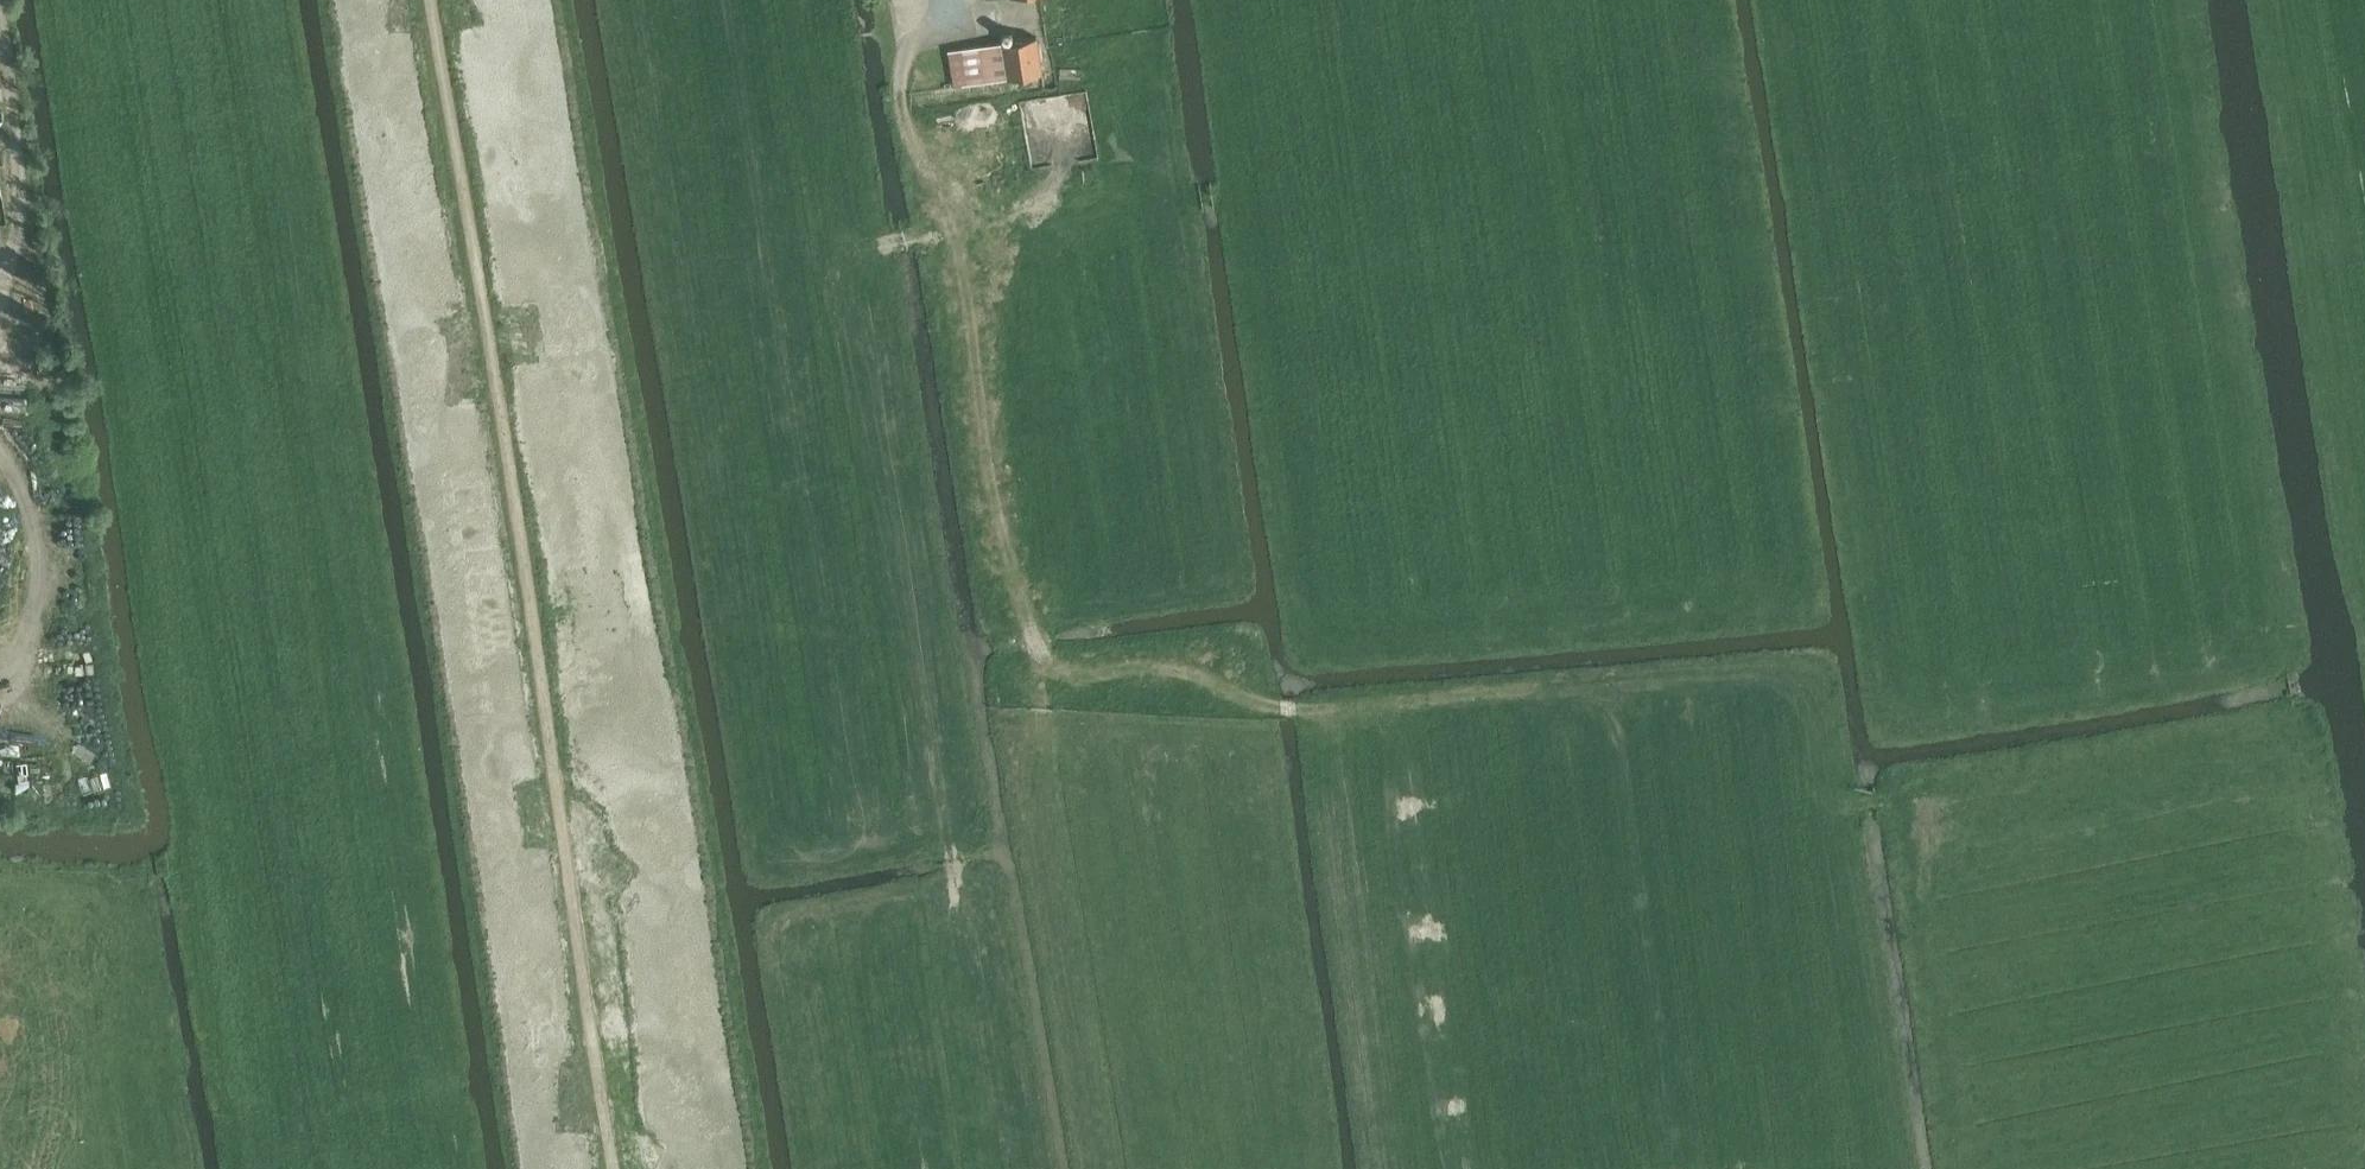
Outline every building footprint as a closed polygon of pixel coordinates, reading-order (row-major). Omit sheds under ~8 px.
[(955,86),(1009,78),(1043,73),(1037,37),(950,51),(955,86)]
